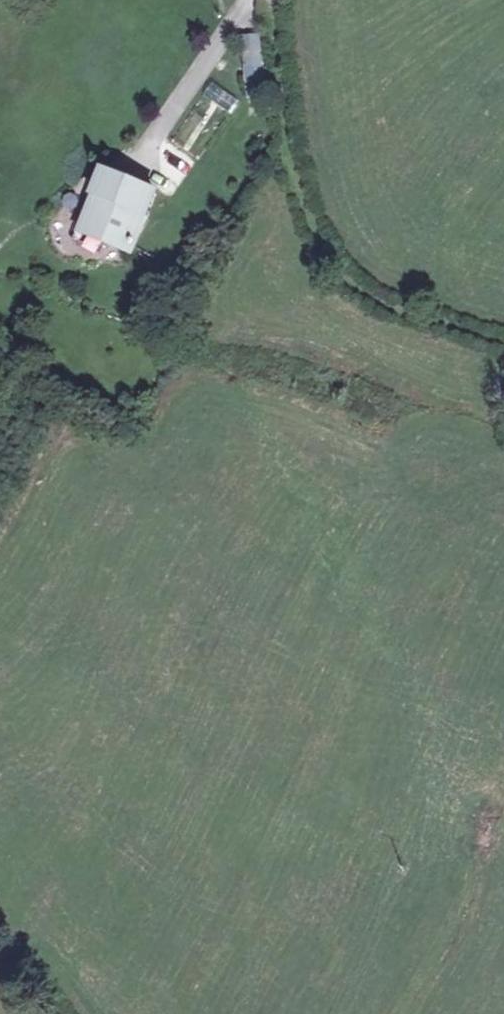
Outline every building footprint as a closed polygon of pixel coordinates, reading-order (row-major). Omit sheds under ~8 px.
[(261,26),(243,27),(245,53),(263,52),(261,26)] [(146,193),(123,183),(112,208),(90,201),(77,231),(123,249),(146,193)]
